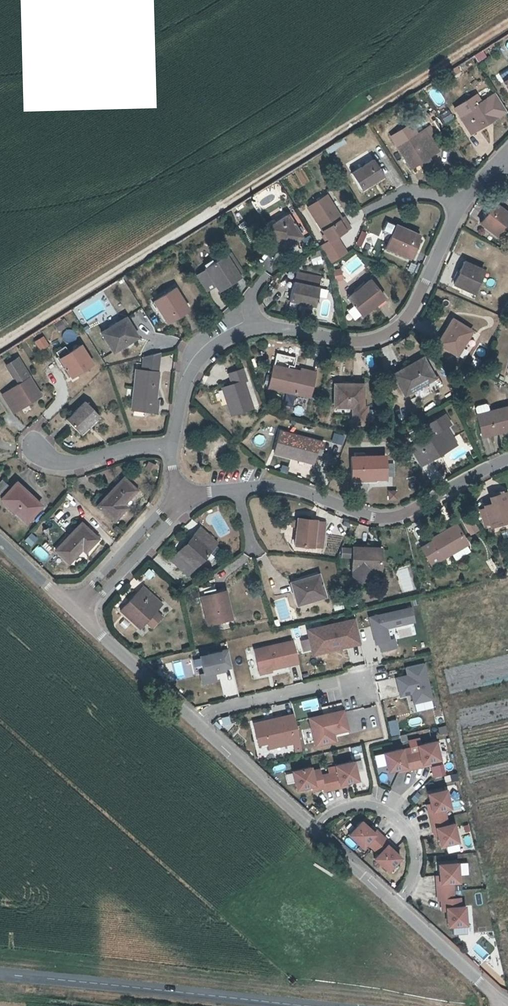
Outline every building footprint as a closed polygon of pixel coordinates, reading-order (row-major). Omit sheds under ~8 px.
[(485,50),(478,54),(482,60),(489,56),(485,50)] [(475,132),(502,115),(490,98),(464,115),(475,132)] [(409,141),(401,146),(414,167),(422,162),(433,156),(442,150),(437,142),(442,139),(434,126),(421,134),(417,127),(405,135),(409,141)] [(436,160),(433,156),(422,162),(425,167),(436,160)] [(364,189),(385,176),(376,160),(355,173),(364,189)] [(344,217),(340,220),(327,199),(310,210),(330,241),(337,236),(350,228),(344,217)] [(507,224),(507,210),(498,203),(482,224),(499,237),(507,224)] [(287,249),(307,236),(293,215),(272,227),(287,249)] [(387,221),(383,232),(391,235),(395,223),(387,221)] [(412,256),(421,235),(399,226),(390,247),(412,256)] [(372,253),(377,234),(360,230),(355,249),(372,253)] [(337,236),(330,241),(322,247),(332,262),(347,253),(337,236)] [(251,273),(238,251),(231,256),(244,277),(251,273)] [(320,254),(310,259),(313,266),(324,262),(320,254)] [(223,290),(244,277),(231,256),(209,269),(223,290)] [(350,261),(354,268),(361,264),(357,257),(350,261)] [(478,294),(487,273),(467,263),(457,284),(478,294)] [(336,282),(344,279),(341,267),(333,270),(336,282)] [(303,270),(300,280),(298,279),(292,296),(318,304),(324,287),(323,286),(326,277),(303,270)] [(367,313),(389,296),(376,280),(354,297),(367,313)] [(171,323),(192,310),(179,289),(158,302),(171,323)] [(117,350),(141,336),(130,317),(106,331),(117,350)] [(461,356),(475,331),(455,319),(441,344),(461,356)] [(35,340),(39,350),(49,347),(45,336),(35,340)] [(84,346),(75,352),(71,345),(61,350),(75,376),(95,364),(84,346)] [(148,358),(146,370),(157,371),(159,355),(148,358)] [(17,376),(21,373),(26,382),(7,395),(18,412),(45,394),(21,358),(10,364),(17,376)] [(409,393),(437,377),(427,358),(399,373),(409,393)] [(307,366),(305,371),(277,363),(271,385),(313,396),(320,369),(307,366)] [(249,369),(233,374),(241,398),(231,401),(235,415),(257,408),(252,396),(256,394),(249,369)] [(137,409),(162,412),(163,400),(159,400),(162,372),(157,371),(146,370),(141,370),(137,409)] [(341,384),(338,406),(357,408),(355,424),(369,426),(370,409),(367,408),(369,388),(341,384)] [(496,410),(494,400),(481,403),(487,433),(507,429),(507,407),(496,410)] [(84,434),(101,417),(88,403),(71,421),(84,434)] [(428,466),(455,450),(451,443),(455,441),(448,429),(453,426),(447,417),(428,428),(434,437),(417,446),(428,466)] [(335,432),(331,441),(342,445),(345,436),(335,432)] [(327,454),(329,443),(286,433),(280,454),(319,463),(321,453),(327,454)] [(459,447),(455,441),(451,443),(455,450),(459,447)] [(358,483),(391,481),(390,457),(357,458),(358,483)] [(156,472),(157,463),(148,461),(146,470),(156,472)] [(406,471),(396,474),(399,483),(409,481),(406,471)] [(127,505),(142,489),(126,476),(101,505),(119,521),(130,508),(127,505)] [(0,487),(0,491),(7,498),(15,490),(6,482),(0,487)] [(21,484),(15,490),(7,498),(5,500),(28,523),(44,507),(21,484)] [(496,495),(498,503),(490,506),(496,525),(507,522),(507,492),(496,495)] [(321,522),(322,521),(304,518),(300,541),(326,546),(331,524),(321,522)] [(90,554),(102,541),(84,524),(60,552),(75,565),(87,552),(90,554)] [(437,539),(438,541),(448,556),(474,540),(464,524),(437,539)] [(219,543),(203,528),(182,552),(198,566),(209,554),(214,558),(223,548),(218,544),(219,543)] [(32,533),(25,540),(31,546),(38,540),(32,533)] [(425,546),(427,549),(436,543),(434,540),(425,546)] [(436,543),(445,558),(448,556),(438,541),(436,543)] [(436,543),(427,549),(436,563),(445,558),(436,543)] [(43,561),(49,554),(39,545),(33,551),(43,561)] [(357,579),(366,579),(367,569),(375,569),(386,569),(386,549),(358,549),(358,550),(358,558),(357,568),(357,579)] [(191,574),(198,566),(182,552),(175,559),(191,574)] [(366,579),(375,580),(375,569),(367,569),(366,579)] [(302,604),(330,596),(324,574),(296,582),(302,604)] [(143,627),(160,610),(153,604),(160,597),(148,586),(124,609),(143,627)] [(210,621),(235,616),(229,591),(204,596),(210,621)] [(160,610),(166,604),(160,597),(153,604),(160,610)] [(412,607),(368,617),(375,644),(378,644),(380,652),(398,648),(395,638),(390,639),(387,629),(415,622),(412,607)] [(355,618),(306,629),(313,656),(361,645),(355,618)] [(293,640),(254,649),(260,675),(273,672),(272,670),(299,664),(293,640)] [(228,648),(200,654),(204,673),(199,674),(202,684),(217,681),(215,673),(233,669),(228,648)] [(433,700),(424,663),(406,667),(408,675),(396,678),(400,698),(411,695),(413,705),(433,700)] [(343,709),(308,717),(315,746),(337,741),(335,734),(349,731),(343,709)] [(293,713),(253,721),(257,744),(267,742),(268,749),(293,744),(294,750),(301,749),(293,713)] [(409,747),(384,752),(388,772),(397,770),(398,773),(431,766),(430,762),(442,760),(437,740),(422,743),(421,737),(408,740),(409,747)] [(313,765),(291,769),(295,791),(311,787),(311,791),(323,788),(324,791),(348,786),(347,782),(360,779),(356,760),(327,766),(329,772),(322,774),(321,768),(314,769),(313,765)] [(452,807),(448,787),(427,792),(430,803),(426,804),(433,837),(438,836),(440,847),(460,842),(455,822),(449,824),(446,809),(452,807)] [(404,858),(362,820),(348,836),(362,849),(368,844),(379,854),(374,859),(390,873),(404,858)] [(459,861),(438,863),(439,875),(435,875),(437,901),(440,901),(441,912),(446,912),(447,927),(469,926),(467,905),(462,905),(462,897),(455,897),(454,884),(461,883),(459,861)]
